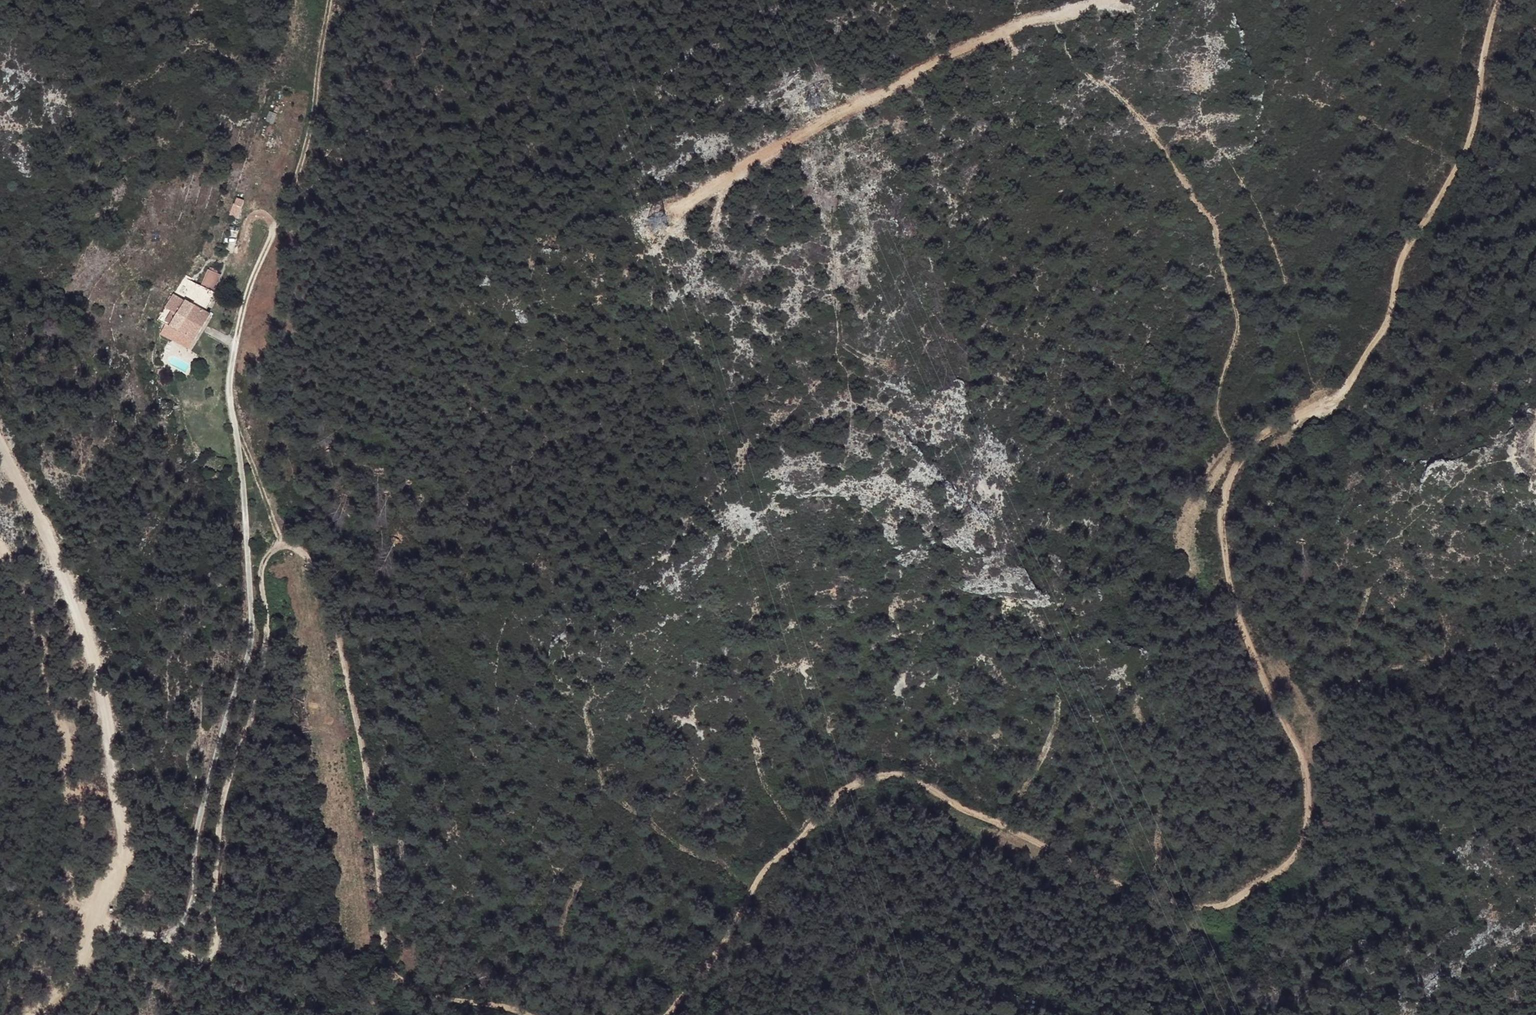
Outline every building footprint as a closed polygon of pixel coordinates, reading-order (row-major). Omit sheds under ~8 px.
[(240,218),(245,199),(236,196),(230,215),(240,218)] [(224,277),(210,269),(202,283),(215,291),(224,277)] [(213,314),(172,294),(165,309),(176,315),(170,328),(163,325),(158,337),(194,354),(213,314)]
